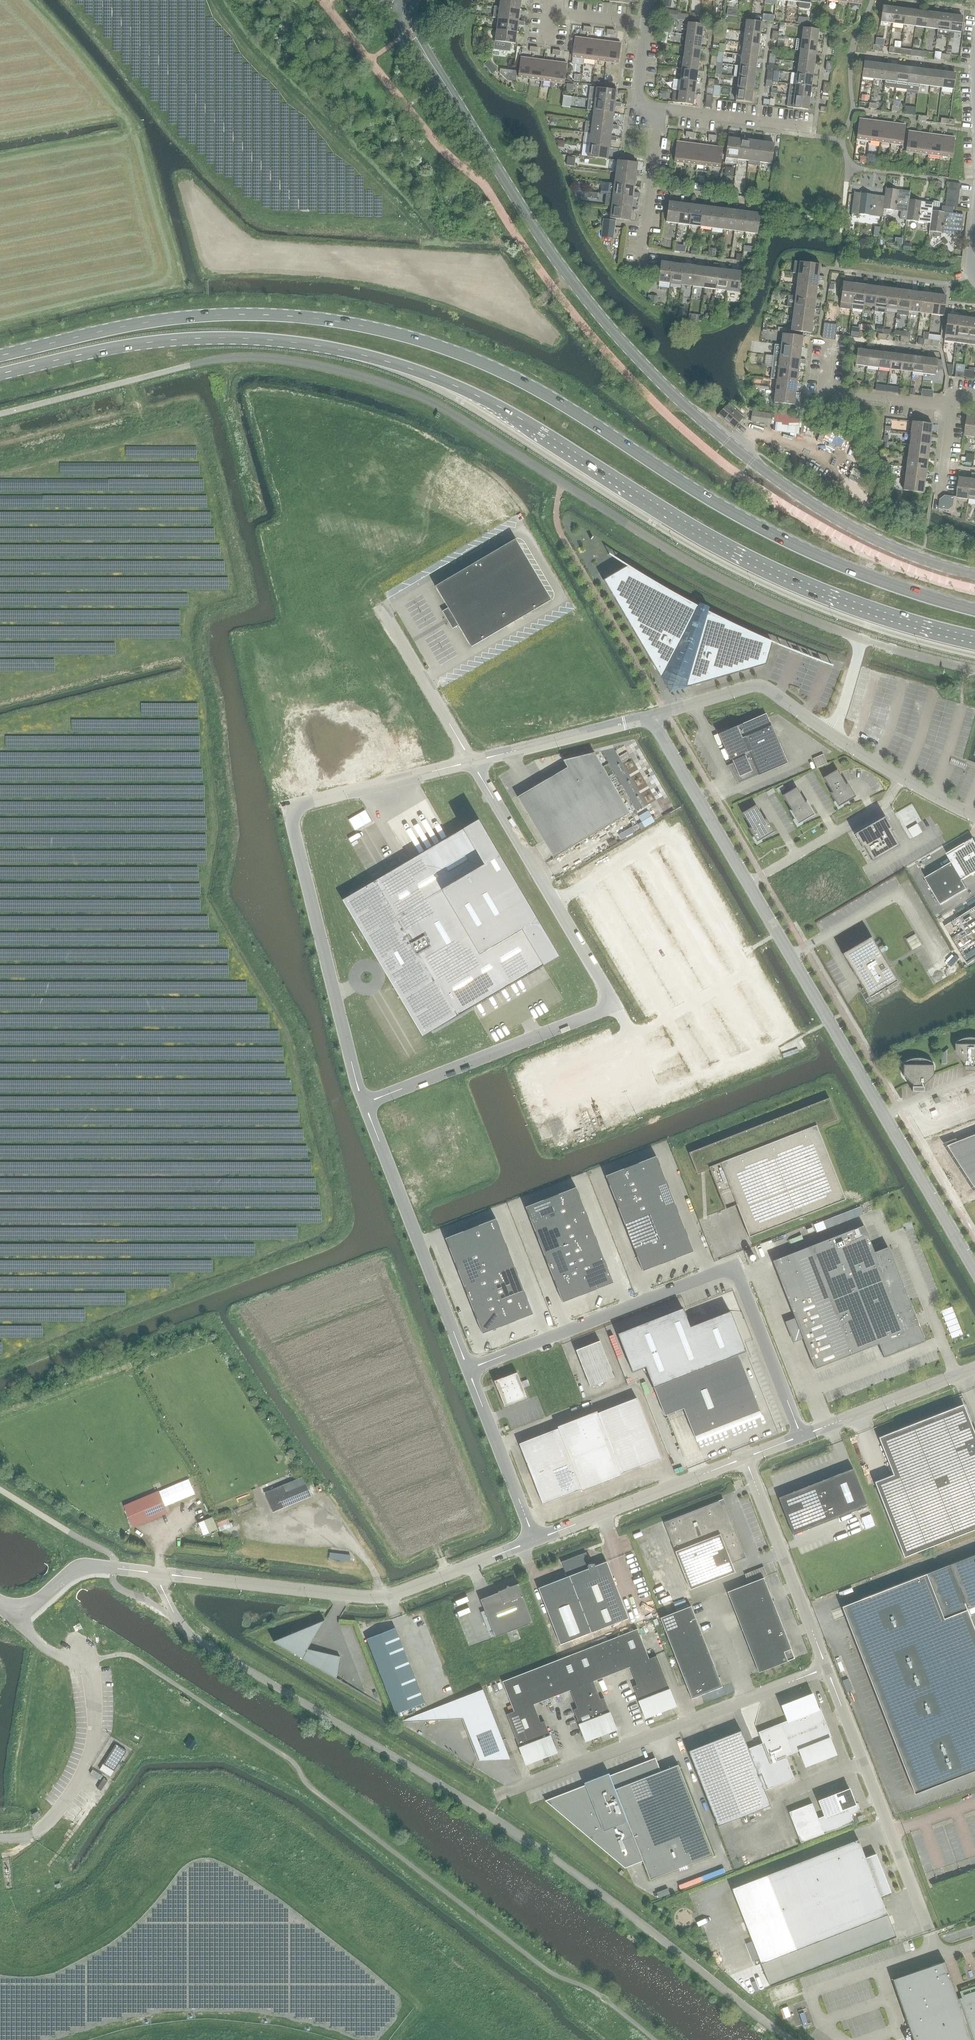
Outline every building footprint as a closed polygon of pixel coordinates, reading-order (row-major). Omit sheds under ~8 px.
[(520,10),(521,0),(500,0),(499,7),(520,10)] [(810,4),(811,0),(799,0),(799,2),(798,8),(808,9),(810,8),(810,4)] [(498,18),(518,21),(520,10),(499,7),(494,6),(493,18),(498,19),(498,18)] [(881,22),(892,23),(894,8),(883,6),(881,22)] [(894,8),(892,23),(904,25),(906,9),(894,8)] [(906,9),(904,25),(915,26),(917,11),(906,9)] [(678,11),(667,10),(666,10),(665,18),(677,19),(678,11)] [(917,11),(915,26),(926,28),(928,12),(917,11)] [(928,12),(926,28),(938,29),(939,14),(928,12)] [(939,14),(938,29),(937,35),(948,36),(949,31),(951,15),(939,14)] [(951,15),(949,31),(961,32),(963,17),(951,15)] [(799,17),(798,24),(809,25),(809,18),(799,17)] [(496,30),(517,32),(518,21),(498,18),(498,19),(496,30)] [(672,21),(665,19),(663,29),(670,30),(672,21)] [(762,22),(746,20),(745,32),(760,34),(762,22)] [(703,25),(688,23),(686,35),(702,37),(703,25)] [(817,42),(819,30),(803,28),(802,40),(817,42)] [(505,49),(506,43),(515,44),(517,32),(496,30),(495,41),(494,47),(505,49)] [(760,34),(745,32),(743,43),(759,46),(760,34)] [(702,37),(686,35),(685,46),(700,48),(702,37)] [(584,59),(586,39),(575,37),(572,57),(584,59)] [(586,39),(584,59),(595,60),(598,40),(586,39)] [(800,51),(816,53),(817,42),(802,40),(797,39),(795,51),(800,51)] [(598,40),(595,60),(606,62),(609,42),(598,40)] [(609,42),(606,62),(618,63),(621,43),(609,42)] [(759,46),(743,43),(742,55),(757,57),(759,46)] [(700,48),(685,46),(683,57),(699,59),(700,48)] [(800,51),(799,62),(814,64),(816,53),(800,51)] [(757,57),(742,55),(740,66),(756,68),(757,57)] [(876,58),(865,56),(862,77),(874,79),(876,63),(876,58)] [(699,59),(683,57),(682,69),(698,71),(699,59)] [(530,79),(532,59),(521,58),(518,78),(530,79)] [(532,59),(530,79),(541,81),(544,61),(532,59)] [(544,61),(541,81),(553,82),(555,62),(544,61)] [(555,62),(553,82),(564,84),(567,63),(555,62)] [(814,64),(799,62),(797,74),(813,76),(814,64)] [(876,63),(874,79),(885,80),(887,65),(876,63)] [(887,65),(885,80),(884,87),(895,89),(896,82),(898,66),(887,65)] [(733,77),(739,77),(754,79),(756,68),(740,66),(735,66),(733,77)] [(898,66),(896,82),(895,89),(907,90),(908,83),(910,68),(898,66)] [(503,77),(516,79),(517,71),(500,68),(499,74),(503,77)] [(910,68),(908,83),(907,90),(918,91),(919,85),(921,69),(910,68)] [(698,71),(682,69),(681,80),(696,82),(698,71)] [(921,69),(919,85),(930,86),(932,71),(921,69)] [(932,71),(930,86),(942,88),(944,72),(932,71)] [(944,72),(942,88),(953,89),(955,74),(944,72)] [(813,76),(797,74),(791,73),(790,84),(796,85),(811,87),(813,76)] [(754,79),(739,77),(737,89),(753,91),(754,79)] [(696,82),(681,80),(679,91),(695,93),(696,82)] [(573,92),(574,84),(567,84),(566,91),(573,92)] [(796,85),(790,84),(789,95),(794,96),(810,98),(811,87),(796,85)] [(588,99),(615,102),(617,90),(615,90),(604,89),(590,87),(588,99)] [(753,91),(737,89),(736,100),(751,102),(753,91)] [(695,93),(679,91),(679,92),(673,91),(672,102),(693,105),(695,93)] [(810,98),(794,96),(793,108),(808,110),(810,98)] [(615,102),(588,99),(587,111),(594,111),(614,114),(615,106),(621,107),(621,103),(615,102)] [(592,122),(612,125),(614,114),(594,111),(592,122)] [(857,139),(868,140),(871,120),(859,119),(857,139)] [(871,120),(868,140),(880,142),(882,122),(871,120)] [(592,122),(586,121),(584,133),(591,134),(611,136),(612,129),(618,130),(618,126),(612,125),(592,122)] [(882,122),(880,142),(891,143),(894,123),(882,122)] [(894,123),(891,143),(890,148),(897,149),(898,144),(903,145),(905,125),(894,123)] [(906,151),(918,153),(920,133),(908,131),(906,151)] [(733,133),(729,133),(726,158),(725,162),(737,164),(740,138),(740,139),(733,138),(733,133)] [(920,133),(918,153),(929,154),(932,134),(920,133)] [(591,134),(589,145),(609,148),(610,140),(616,141),(617,137),(611,136),(591,134)] [(737,164),(737,159),(748,161),(751,140),(744,139),(744,135),(741,134),(740,138),(737,164)] [(932,134),(929,154),(940,156),(943,136),(932,134)] [(943,136),(940,156),(952,157),(955,137),(943,136)] [(760,162),(762,142),(751,140),(748,161),(748,165),(759,166),(760,162)] [(686,163),(688,143),(677,142),(674,162),(686,163)] [(760,162),(771,164),(774,143),(762,142),(760,162)] [(688,143),(686,163),(697,165),(700,145),(688,143)] [(609,148),(589,145),(588,157),(608,159),(609,148)] [(700,145),(697,165),(703,166),(709,166),(711,146),(700,145)] [(711,146),(709,166),(720,168),(723,148),(711,146)] [(637,163),(617,161),(616,172),(636,175),(637,163)] [(636,175),(616,172),(614,184),(634,186),(636,175)] [(634,186),(614,184),(609,183),(608,194),(613,195),(633,198),(634,186)] [(732,184),(720,183),(719,190),(731,192),(732,184)] [(909,198),(910,190),(886,187),(885,195),(883,209),(901,212),(900,220),(906,220),(907,212),(909,198)] [(885,195),(855,191),(852,213),(882,217),(883,209),(885,195)] [(633,198),(613,195),(612,206),(631,209),(633,198)] [(932,209),(934,201),(933,201),(909,198),(907,212),(906,220),(930,224),(932,209)] [(669,202),(666,222),(678,224),(680,203),(669,202)] [(680,203),(678,224),(689,225),(692,205),(680,203)] [(692,205),(689,225),(700,226),(703,206),(692,205)] [(612,206),(610,218),(630,221),(631,209),(612,206)] [(703,206),(700,226),(712,228),(714,208),(703,206)] [(942,206),(941,211),(932,209),(930,224),(929,231),(960,235),(963,214),(956,213),(957,213),(953,212),(953,207),(945,206),(942,206)] [(714,208),(712,228),(723,229),(726,209),(714,208)] [(726,209),(723,229),(734,231),(737,211),(726,209)] [(737,211),(734,231),(746,232),(748,212),(737,211)] [(748,212),(746,232),(757,234),(760,214),(748,212)] [(616,221),(604,219),(601,237),(613,239),(616,221)] [(686,246),(675,245),(675,251),(685,253),(686,246)] [(820,265),(800,262),(794,261),(793,273),(798,274),(819,276),(820,265)] [(659,282),(670,283),(673,263),(661,262),(659,282)] [(673,263),(670,283),(681,285),(684,264),(673,263)] [(684,264),(681,285),(693,286),(695,266),(684,264)] [(695,266),(693,286),(704,288),(707,267),(695,266)] [(707,267),(704,288),(715,289),(718,269),(707,267)] [(718,269),(715,289),(727,291),(729,270),(718,269)] [(729,270),(727,291),(738,292),(741,272),(729,270)] [(797,285),(817,288),(818,280),(824,281),(824,277),(819,276),(798,274),(797,285)] [(840,308),(851,310),(855,284),(843,282),(840,308)] [(864,305),(866,285),(855,284),(851,310),(852,310),(852,309),(863,311),(864,305)] [(817,288),(797,285),(795,296),(816,299),(817,288)] [(864,305),(875,307),(877,287),(866,285),(864,305)] [(877,287),(875,307),(874,312),(886,313),(886,308),(889,288),(877,287)] [(886,308),(897,310),(900,290),(889,288),(886,308)] [(908,316),(909,311),(911,291),(900,290),(897,310),(897,315),(908,316)] [(911,291),(909,311),(920,313),(923,293),(911,291)] [(923,293),(920,313),(931,314),(934,294),(923,293)] [(934,294),(931,314),(943,316),(946,296),(934,294)] [(651,295),(650,302),(650,303),(652,303),(657,304),(658,296),(651,295)] [(794,308),(814,310),(816,299),(795,296),(788,295),(787,307),(794,308)] [(794,308),(792,319),(813,322),(814,310),(794,308)] [(956,342),(959,317),(947,315),(945,335),(944,341),(956,342)] [(967,344),(970,318),(959,317),(956,342),(967,344)] [(813,322),(792,319),(791,330),(811,333),(813,322)] [(837,325),(824,323),(822,338),(835,339),(837,325)] [(801,348),(803,336),(783,334),(781,345),(801,348)] [(801,348),(781,345),(780,357),(800,359),(801,348)] [(867,366),(869,351),(857,349),(855,365),(867,366)] [(869,351),(867,366),(878,368),(880,352),(869,351)] [(880,352),(878,368),(890,369),(892,353),(880,352)] [(892,353),(890,369),(901,371),(903,355),(892,353)] [(903,355),(901,371),(912,372),(914,356),(903,355)] [(773,356),(772,367),(798,371),(799,364),(805,364),(806,360),(800,359),(780,357),(773,356)] [(914,356),(912,372),(924,373),(926,358),(914,356)] [(926,358),(924,373),(935,375),(936,369),(937,359),(926,358)] [(777,380),(777,379),(797,382),(798,371),(772,367),(770,379),(777,380)] [(777,379),(777,380),(775,391),(795,393),(797,382),(777,379)] [(877,385),(876,390),(900,393),(900,388),(877,385)] [(922,397),(933,398),(934,391),(923,390),(922,397)] [(795,393),(775,391),(774,402),(794,405),(795,393)] [(734,428),(743,417),(733,409),(734,408),(728,403),(718,415),(734,428)] [(771,423),(772,414),(752,411),(751,420),(771,423)] [(772,414),(771,423),(771,424),(800,428),(801,418),(772,414)] [(968,415),(965,436),(974,437),(974,416),(968,415)] [(932,424),(912,421),(911,433),(931,436),(932,424)] [(931,436),(911,433),(909,445),(929,447),(931,436)] [(929,447),(909,445),(908,456),(928,458),(929,447)] [(961,460),(974,462),(974,454),(967,453),(966,457),(962,457),(961,460)] [(928,458),(908,456),(906,467),(926,470),(928,458)] [(926,470),(906,467),(905,478),(925,481),(926,470)] [(960,477),(957,497),(969,499),(971,479),(960,477)] [(925,481),(905,478),(903,490),(923,493),(925,481)] [(953,506),(954,497),(945,495),(940,500),(939,509),(948,510),(953,506)] [(444,611),(450,621),(454,628),(458,626),(471,647),(551,600),(548,598),(515,543),(516,539),(487,556),(435,587),(448,608),(444,611)] [(627,566),(609,556),(608,557),(625,567),(626,567),(627,566)] [(627,566),(626,567),(625,567),(603,580),(661,678),(669,693),(685,689),(765,665),(771,645),(772,643),(754,635),(735,626),(712,615),(713,614),(708,612),(709,608),(699,604),(697,606),(693,604),(692,605),(682,599),(658,586),(645,578),(636,572),(627,566)] [(833,666),(772,643),(771,645),(832,668),(833,666)] [(731,729),(718,734),(726,753),(728,752),(733,763),(727,766),(738,785),(787,763),(768,718),(766,714),(731,729)] [(563,829),(573,846),(629,813),(604,769),(602,770),(592,753),(576,757),(563,761),(567,768),(517,797),(543,841),(563,829)] [(827,763),(824,756),(823,754),(813,759),(817,768),(827,763)] [(845,784),(837,770),(823,778),(832,792),(830,793),(838,807),(856,797),(847,783),(845,784)] [(783,785),(776,789),(778,794),(785,790),(783,785)] [(783,796),(791,810),(789,811),(798,825),(815,815),(806,800),(805,801),(796,787),(783,796)] [(773,789),(766,793),(769,797),(775,793),(773,789)] [(749,828),(757,842),(774,832),(766,818),(764,819),(756,805),(742,813),(750,827),(749,828)] [(355,831),(372,823),(367,812),(350,819),(355,831)] [(650,815),(641,821),(642,822),(638,824),(641,829),(645,827),(654,822),(650,815)] [(872,862),(899,846),(891,832),(893,831),(885,816),(854,834),(862,848),(864,847),(872,862)] [(478,821),(353,894),(391,958),(394,956),(401,967),(397,969),(433,1030),(558,957),(478,821)] [(908,830),(912,838),(922,832),(917,824),(908,830)] [(563,829),(543,841),(553,858),(573,846),(563,829)] [(941,904),(967,889),(962,880),(974,873),(974,841),(973,838),(947,854),(952,862),(925,878),(941,904)] [(944,926),(952,939),(964,931),(972,943),(974,941),(974,907),(944,926)] [(906,939),(912,950),(922,945),(915,934),(906,939)] [(871,937),(842,954),(868,998),(897,981),(871,937)] [(965,1063),(966,1064),(966,1071),(974,1071),(974,1038),(973,1038),(972,1038),(970,1038),(967,1038),(966,1039),(964,1039),(962,1040),(960,1041),(958,1042),(956,1043),(957,1043),(957,1054),(965,1063)] [(903,1075),(911,1084),(912,1085),(912,1092),(923,1092),(924,1085),(933,1076),(933,1064),(934,1064),(932,1063),(930,1062),(929,1061),(926,1060),(924,1059),(922,1059),(920,1059),(918,1058),(915,1059),(913,1059),(911,1059),(910,1060),(907,1061),(906,1061),(904,1062),(902,1064),(903,1064),(903,1075)] [(845,1200),(817,1127),(837,1120),(829,1098),(689,1153),(697,1174),(703,1172),(710,1169),(725,1209),(736,1205),(749,1237),(845,1200)] [(947,1144),(960,1165),(974,1159),(974,1134),(974,1133),(947,1144)] [(656,1156),(631,1166),(640,1190),(665,1180),(656,1156)] [(960,1165),(973,1185),(974,1185),(974,1159),(960,1165)] [(605,1176),(615,1200),(640,1190),(631,1166),(605,1176)] [(665,1180),(640,1190),(649,1214),(675,1204),(665,1180)] [(576,1187),(551,1197),(560,1221),(585,1211),(576,1187)] [(615,1200),(624,1223),(649,1214),(640,1190),(615,1200)] [(551,1197),(525,1207),(535,1231),(560,1221),(551,1197)] [(675,1204),(649,1214),(659,1237),(684,1227),(675,1204)] [(860,1207),(842,1214),(845,1222),(863,1214),(860,1207)] [(560,1221),(569,1245),(595,1235),(585,1211),(560,1221)] [(624,1223),(633,1247),(659,1237),(649,1214),(624,1223)] [(496,1218),(470,1228),(480,1252),(505,1242),(496,1218)] [(535,1231),(544,1255),(569,1245),(560,1221),(535,1231)] [(772,1261),(803,1339),(815,1369),(878,1344),(883,1357),(884,1358),(925,1341),(917,1321),(888,1247),(887,1247),(874,1252),(864,1225),(772,1261)] [(659,1237),(668,1261),(693,1251),(684,1227),(659,1237)] [(470,1228),(445,1238),(454,1262),(480,1252),(470,1228)] [(595,1235),(569,1245),(579,1269),(604,1259),(595,1235)] [(633,1247),(643,1271),(668,1261),(659,1237),(633,1247)] [(505,1242),(480,1252),(489,1276),(514,1266),(505,1242)] [(569,1245),(544,1255),(553,1278),(579,1269),(569,1245)] [(480,1252),(454,1262),(464,1286),(489,1276),(480,1252)] [(604,1259),(579,1269),(588,1293),(613,1283),(604,1259)] [(514,1266),(489,1276),(498,1300),(524,1290),(514,1266)] [(579,1269),(553,1278),(563,1302),(588,1293),(579,1269)] [(489,1276),(464,1286),(473,1310),(498,1300),(489,1276)] [(524,1290),(498,1300),(508,1324),(533,1314),(524,1290)] [(498,1300),(473,1310),(482,1334),(508,1324),(498,1300)] [(952,1306),(941,1311),(952,1339),(963,1334),(952,1306)] [(738,1354),(746,1351),(730,1311),(690,1326),(682,1308),(617,1334),(632,1372),(645,1367),(653,1387),(652,1387),(652,1388),(654,1387),(665,1416),(683,1408),(694,1436),(732,1422),(760,1410),(738,1354)] [(614,1378),(600,1341),(576,1350),(590,1387),(614,1378)] [(565,1363),(531,1377),(546,1415),(580,1401),(565,1363)] [(527,1398),(517,1372),(503,1378),(503,1377),(494,1381),(497,1389),(498,1389),(504,1406),(527,1398)] [(617,1405),(629,1436),(648,1428),(636,1398),(617,1405)] [(893,1475),(874,1482),(904,1557),(974,1529),(974,1435),(963,1404),(878,1437),(893,1475)] [(597,1413),(609,1443),(629,1436),(617,1405),(597,1413)] [(597,1411),(577,1419),(589,1451),(609,1443),(597,1413),(597,1411)] [(570,1459),(589,1451),(577,1419),(557,1426),(558,1428),(570,1459)] [(550,1466),(570,1459),(558,1428),(538,1436),(550,1466)] [(629,1436),(641,1466),(660,1458),(648,1428),(629,1436)] [(531,1474),(550,1466),(538,1436),(519,1443),(531,1474)] [(609,1443),(621,1474),(641,1466),(629,1436),(609,1443)] [(609,1443),(589,1451),(602,1483),(622,1475),(621,1474),(609,1443)] [(570,1459),(582,1489),(581,1489),(582,1491),(602,1483),(589,1451),(570,1459)] [(562,1497),(581,1489),(582,1489),(570,1459),(550,1466),(562,1497)] [(550,1466),(531,1474),(542,1504),(562,1497),(550,1466)] [(793,1535),(867,1506),(853,1468),(778,1497),(793,1535)] [(303,1477),(265,1493),(273,1512),(310,1496),(306,1483),(303,1477)] [(158,1491),(124,1506),(132,1525),(167,1510),(158,1491)] [(723,1499),(663,1522),(690,1589),(735,1572),(731,1563),(746,1557),(723,1499)] [(212,1518),(199,1523),(204,1534),(216,1529),(212,1518)] [(330,1553),(329,1559),(349,1561),(350,1555),(330,1553)] [(574,1557),(561,1562),(567,1577),(538,1588),(560,1644),(628,1618),(606,1561),(595,1566),(594,1565),(594,1564),(593,1563),(592,1563),(591,1562),(590,1563),(589,1560),(588,1558),(586,1557),(583,1556),(581,1555),(578,1556),(574,1557)] [(926,1574),(870,1596),(874,1605),(845,1616),(846,1616),(914,1794),(974,1770),(974,1555),(926,1574)] [(727,1592),(734,1610),(770,1595),(763,1578),(727,1592)] [(523,1596),(518,1584),(512,1586),(507,1586),(506,1588),(498,1592),(480,1599),(495,1637),(533,1622),(522,1596),(523,1596)] [(770,1595),(734,1610),(741,1628),(777,1613),(770,1595)] [(842,1607),(845,1616),(874,1605),(870,1596),(842,1607)] [(660,1618),(668,1638),(699,1626),(691,1606),(660,1618)] [(748,1645),(779,1633),(784,1631),(777,1613),(741,1628),(748,1645)] [(273,1641),(337,1679),(340,1656),(308,1649),(325,1620),(273,1641)] [(699,1626),(668,1638),(676,1658),(706,1646),(699,1626)] [(395,1628),(367,1639),(378,1667),(406,1656),(395,1628)] [(634,1665),(649,1659),(637,1629),(622,1635),(634,1665)] [(784,1631),(779,1633),(748,1645),(759,1672),(795,1658),(784,1631)] [(630,1667),(630,1666),(634,1665),(622,1635),(592,1646),(604,1677),(630,1667)] [(593,1681),(604,1677),(592,1646),(570,1655),(582,1685),(592,1681),(593,1681)] [(706,1646),(676,1658),(684,1678),(714,1666),(706,1646)] [(570,1690),(582,1685),(570,1655),(547,1664),(548,1666),(559,1694),(570,1690)] [(406,1656),(378,1667),(385,1686),(413,1675),(406,1656)] [(649,1659),(634,1665),(630,1666),(630,1667),(637,1685),(648,1681),(664,1675),(656,1656),(649,1659)] [(559,1694),(548,1666),(547,1664),(533,1670),(544,1700),(559,1694)] [(714,1666),(684,1678),(691,1699),(722,1687),(714,1666)] [(529,1706),(533,1704),(544,1700),(533,1670),(518,1675),(529,1706)] [(413,1675),(385,1686),(389,1695),(417,1684),(413,1675)] [(514,1712),(529,1706),(518,1675),(502,1681),(514,1711),(514,1712)] [(664,1675),(648,1681),(660,1711),(675,1705),(664,1675)] [(848,1678),(843,1681),(847,1692),(853,1690),(848,1678)] [(600,1699),(593,1681),(592,1681),(582,1685),(570,1690),(577,1708),(589,1704),(600,1699)] [(637,1685),(633,1686),(645,1717),(660,1711),(648,1681),(637,1685)] [(417,1684),(389,1695),(396,1714),(424,1703),(417,1684)] [(508,1754),(483,1689),(456,1700),(463,1718),(478,1756),(508,1754)] [(812,1694),(797,1699),(809,1730),(826,1723),(820,1708),(818,1709),(812,1694)] [(600,1699),(589,1704),(600,1734),(616,1728),(604,1698),(600,1699)] [(741,1730),(689,1750),(717,1825),(718,1825),(739,1817),(748,1814),(770,1805),(764,1790),(794,1779),(786,1756),(791,1754),(792,1754),(786,1738),(809,1730),(797,1699),(782,1705),(788,1720),(780,1723),(758,1732),(762,1743),(755,1746),(754,1746),(748,1749),(741,1730)] [(456,1700),(421,1713),(421,1714),(423,1720),(463,1718),(456,1700)] [(541,1723),(540,1722),(533,1704),(529,1706),(514,1712),(514,1711),(506,1714),(514,1733),(529,1727),(541,1723)] [(577,1708),(573,1710),(585,1740),(600,1734),(589,1704),(577,1708)] [(423,1720),(421,1714),(421,1713),(398,1722),(398,1723),(404,1721),(410,1720),(423,1720)] [(541,1723),(529,1727),(541,1757),(556,1751),(544,1721),(540,1722),(541,1723)] [(826,1723),(809,1730),(821,1760),(836,1754),(830,1739),(832,1738),(826,1723)] [(541,1757),(529,1727),(514,1733),(526,1763),(541,1757)] [(809,1730),(786,1738),(792,1754),(799,1751),(805,1766),(821,1760),(809,1730)] [(186,1746),(190,1749),(195,1741),(191,1738),(186,1746)] [(104,1764),(114,1770),(126,1751),(116,1745),(104,1764)] [(655,1758),(618,1772),(610,1776),(609,1773),(584,1782),(585,1785),(546,1801),(625,1867),(642,1861),(650,1879),(713,1855),(678,1764),(660,1771),(655,1758)] [(103,1764),(100,1769),(111,1776),(114,1771),(103,1764)] [(849,1789),(834,1795),(846,1825),(854,1822),(851,1815),(860,1811),(857,1803),(855,1804),(849,1789)] [(823,1834),(846,1825),(834,1795),(819,1800),(825,1816),(818,1818),(812,1803),(789,1812),(801,1842),(823,1834)] [(858,1839),(732,1888),(770,1986),(896,1936),(880,1896),(891,1892),(876,1854),(865,1858),(858,1839)] [(657,1893),(659,1898),(670,1894),(668,1889),(657,1893)] [(971,1993),(970,1992),(961,1996),(961,1997),(957,1999),(944,1961),(927,1967),(892,1979),(913,2039),(974,2039),(974,1991),(971,1993)] [(788,2007),(782,2008),(786,2018),(791,2016),(788,2007)]
